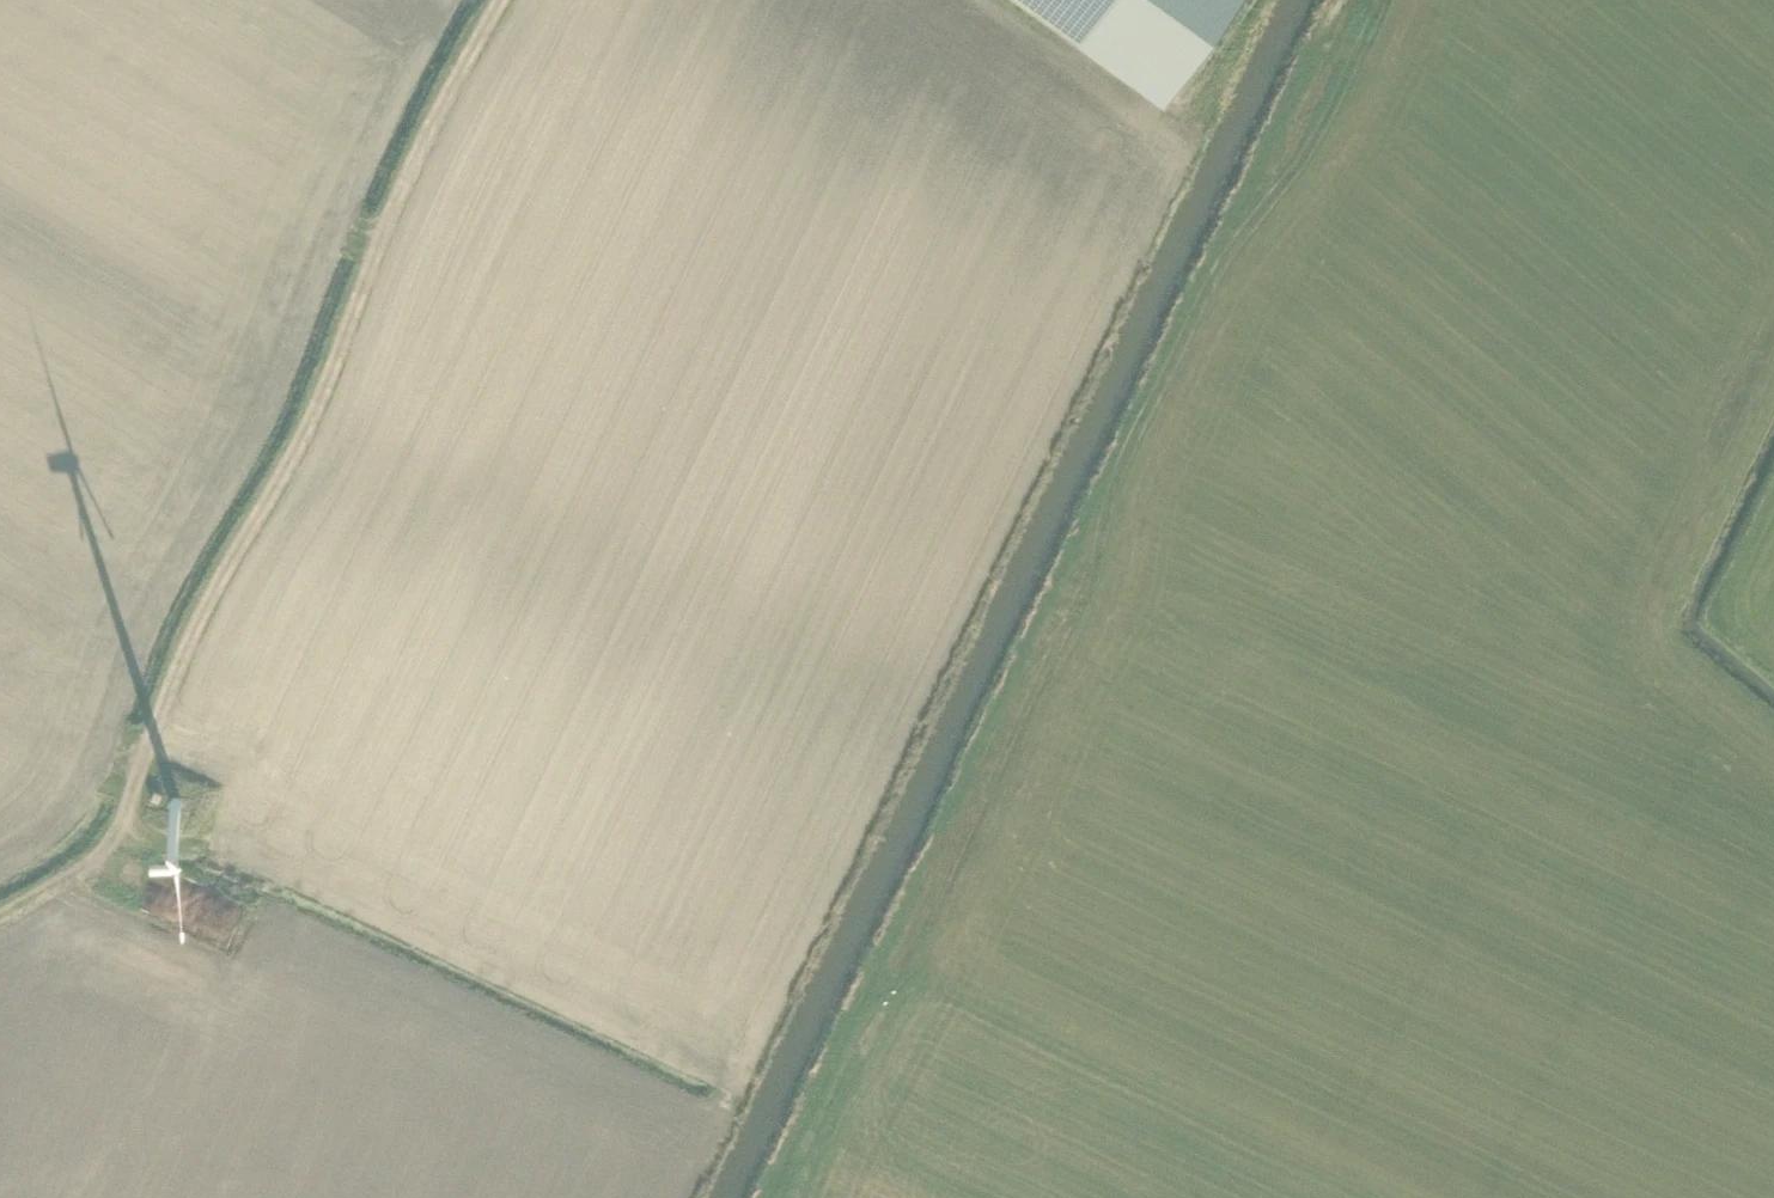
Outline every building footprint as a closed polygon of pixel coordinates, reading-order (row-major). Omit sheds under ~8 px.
[(1081,33),(1105,0),(1034,0),(1081,33)] [(1165,96),(1234,0),(1105,0),(1081,33),(1165,96)] [(183,805),(183,803),(183,801),(182,800),(181,799),(180,798),(179,798),(177,797),(176,798),(174,798),(173,799),(172,800),(172,802),(171,803),(172,805),(173,807),(174,808),(175,809),(176,809),(178,809),(179,809),(181,808),(182,807),(183,806),(183,805)]
